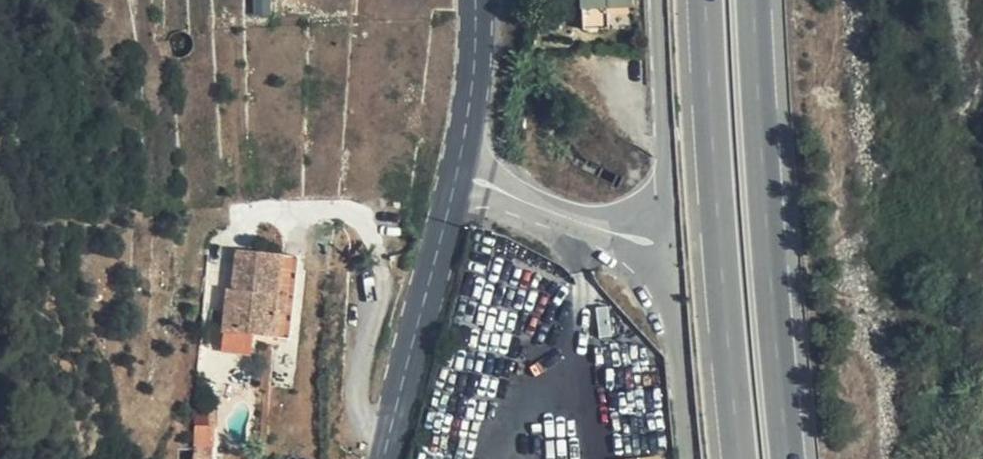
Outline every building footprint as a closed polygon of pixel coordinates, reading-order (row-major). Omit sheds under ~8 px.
[(258,14),(274,13),(273,0),(258,0),(258,14)] [(616,8),(616,0),(581,0),(584,30),(609,28),(608,9),(616,8)] [(630,8),(630,0),(616,0),(616,8),(630,8)] [(277,310),(283,254),(236,249),(231,289),(226,288),(219,349),(248,352),(250,334),(277,338),(280,310),(277,310)] [(198,458),(216,458),(213,425),(195,427),(198,458)]
